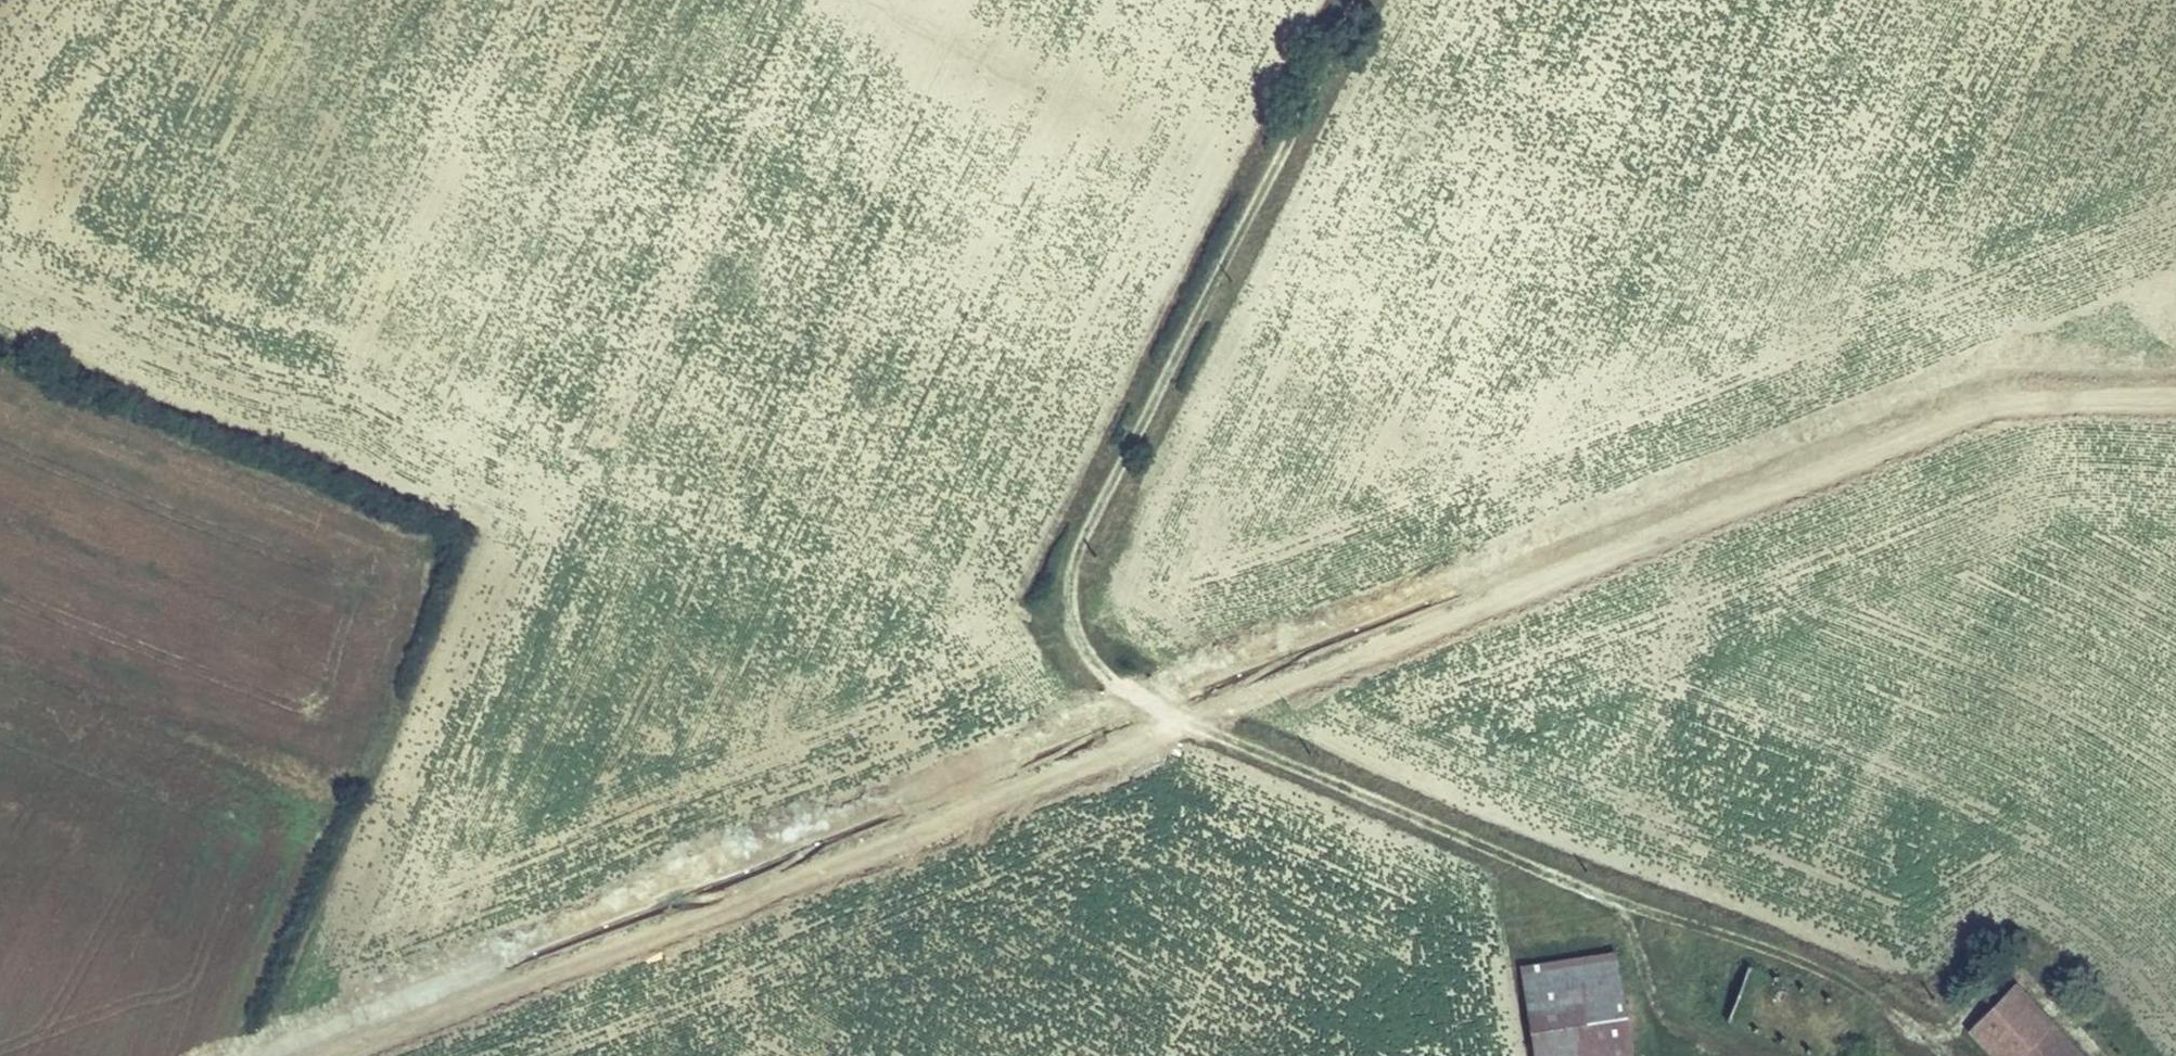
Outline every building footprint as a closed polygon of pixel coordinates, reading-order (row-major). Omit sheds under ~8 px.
[(1611,955),(1521,970),(1534,1055),(1627,1055),(1611,955)] [(2019,993),(1971,1033),(1992,1055),(2071,1055),(2019,993)]
